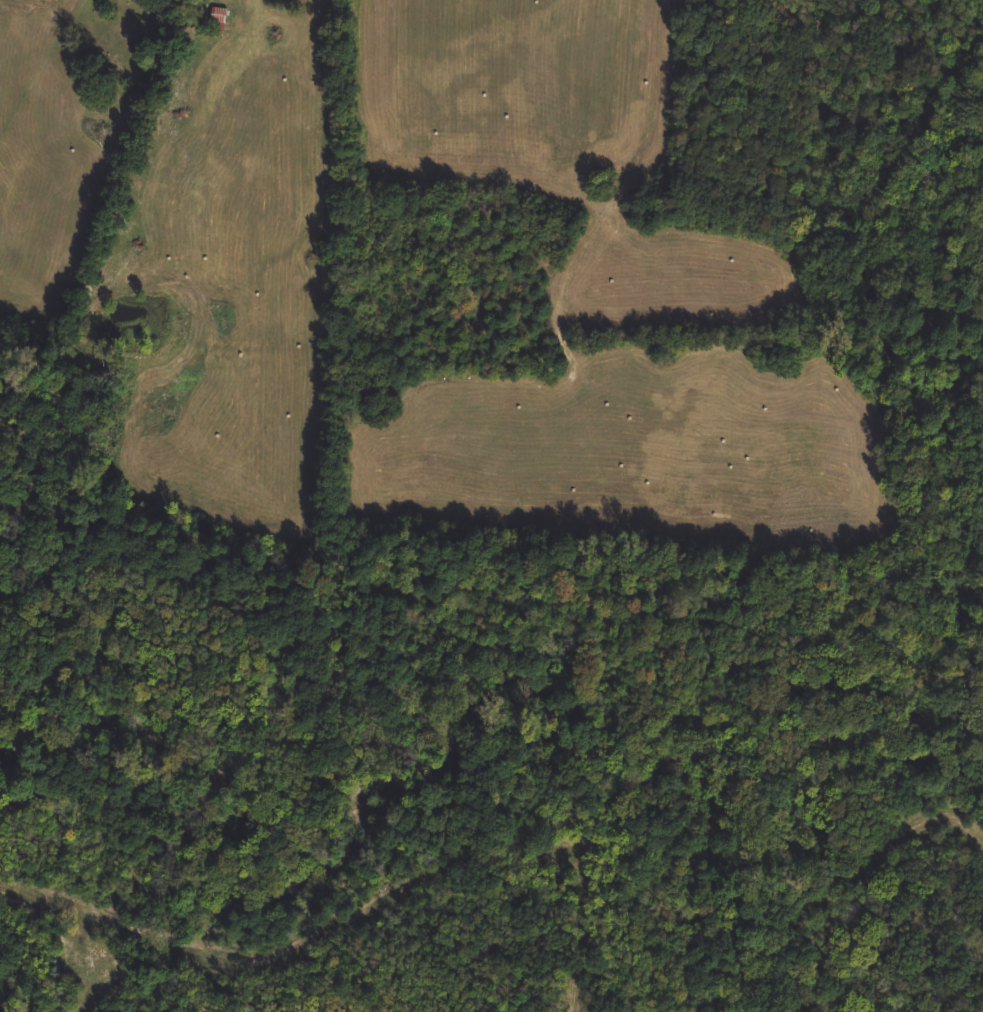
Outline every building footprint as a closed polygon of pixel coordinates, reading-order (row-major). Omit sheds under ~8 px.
[(211,34),(212,8),(228,9),(227,35),(211,34)]
